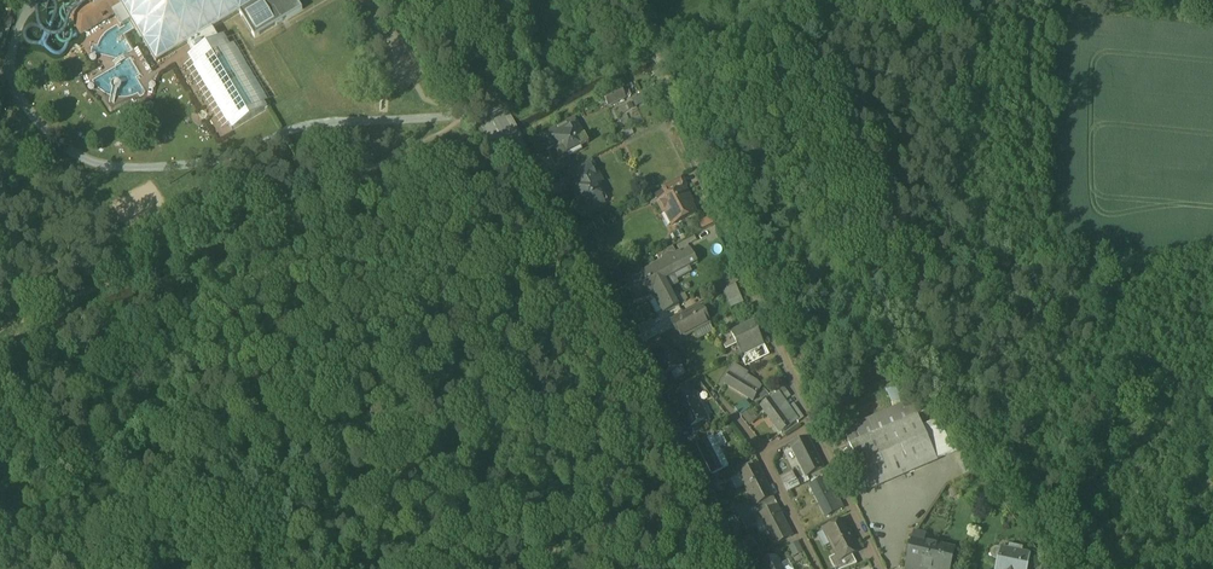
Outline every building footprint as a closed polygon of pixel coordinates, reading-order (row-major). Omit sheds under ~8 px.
[(84,4),(68,14),(72,21),(78,29),(80,33),(82,36),(114,16),(114,17),(115,18),(109,8),(108,6),(109,5),(110,6),(119,0),(118,0),(92,0),(88,2),(88,1),(84,4)] [(132,22),(119,0),(110,6),(109,5),(108,6),(109,8),(115,18),(121,27),(120,27),(121,29),(123,28),(122,27),(132,22)] [(212,30),(240,14),(262,1),(261,0),(118,0),(119,0),(132,22),(150,52),(156,64),(168,57),(188,45),(212,30)] [(261,0),(262,1),(240,14),(240,15),(255,40),(303,11),(296,0),(262,0),(261,0)] [(10,29),(12,18),(3,17),(1,27),(10,29)] [(212,30),(188,45),(193,54),(194,55),(218,41),(212,30)] [(218,41),(194,55),(188,58),(232,132),(266,112),(268,111),(224,37),(222,38),(222,39),(218,41)] [(621,89),(603,98),(608,108),(626,99),(621,89)] [(630,99),(634,107),(646,101),(643,93),(630,99)] [(574,120),(545,136),(551,147),(554,145),(557,151),(549,156),(556,170),(570,162),(568,157),(570,156),(572,156),(573,156),(575,155),(577,154),(579,151),(581,150),(581,149),(589,145),(584,137),(583,138),(578,130),(579,130),(574,120)] [(624,132),(627,137),(633,133),(631,128),(624,132)] [(590,162),(572,172),(573,175),(570,177),(575,188),(573,189),(577,196),(586,213),(597,207),(600,208),(601,205),(603,204),(599,195),(601,194),(602,192),(600,189),(598,188),(597,187),(602,185),(590,162)] [(682,178),(663,188),(668,198),(658,203),(664,213),(667,212),(672,213),(677,223),(696,214),(687,198),(689,197),(685,190),(686,187),(682,178)] [(673,247),(657,256),(662,264),(655,268),(657,272),(649,276),(647,273),(626,284),(635,301),(653,291),(666,314),(679,306),(666,281),(698,263),(691,250),(682,255),(680,252),(676,254),(673,247)] [(735,285),(724,291),(731,308),(742,304),(735,285)] [(671,322),(670,322),(674,330),(679,340),(709,325),(700,307),(671,322)] [(670,320),(655,328),(654,329),(659,338),(674,330),(670,322),(671,322),(670,320)] [(651,321),(637,329),(641,336),(654,329),(655,328),(651,321)] [(751,323),(720,339),(726,350),(740,342),(751,364),(769,355),(762,341),(761,342),(751,323)] [(670,338),(651,348),(656,357),(672,349),(675,348),(670,338)] [(656,357),(651,359),(661,378),(681,367),(672,349),(656,357)] [(748,373),(735,366),(724,384),(753,402),(761,387),(756,382),(746,376),(748,373)] [(790,397),(783,387),(774,392),(776,395),(778,393),(784,401),(790,397)] [(784,401),(778,393),(776,395),(770,400),(761,406),(775,425),(775,426),(778,430),(778,429),(781,433),(798,421),(792,413),(789,408),(784,401)] [(693,397),(680,402),(685,416),(699,410),(693,397)] [(911,402),(844,432),(849,445),(850,445),(917,416),(911,402)] [(794,405),(789,408),(792,413),(797,410),(794,405)] [(751,409),(743,415),(747,422),(756,417),(751,409)] [(699,410),(685,416),(691,429),(705,423),(699,410)] [(850,445),(849,445),(869,490),(936,460),(922,428),(917,416),(850,445)] [(938,421),(922,428),(936,460),(952,453),(938,421)] [(725,461),(713,437),(697,445),(712,475),(728,467),(725,461)] [(822,469),(807,439),(791,447),(806,477),(822,469)] [(734,457),(725,461),(728,467),(728,468),(737,463),(734,457)] [(970,458),(957,464),(963,477),(976,471),(970,458)] [(757,467),(739,476),(753,504),(755,507),(763,502),(773,497),(757,467)] [(787,492),(800,486),(792,471),(780,476),(787,492)] [(828,479),(811,487),(826,517),(843,509),(828,479)] [(745,505),(735,510),(740,520),(766,506),(765,506),(763,502),(755,507),(753,504),(749,506),(745,505)] [(766,506),(740,520),(746,533),(757,527),(758,520),(761,518),(760,516),(769,511),(766,506)] [(769,511),(760,516),(761,518),(775,546),(791,538),(781,517),(781,515),(777,507),(769,511)] [(838,525),(831,528),(829,526),(823,529),(836,556),(840,562),(852,556),(859,553),(843,522),(838,525)] [(914,533),(906,568),(926,568),(931,546),(923,544),(925,536),(914,533)] [(799,542),(790,546),(795,557),(804,553),(799,542)] [(931,546),(926,568),(950,568),(954,551),(931,546)] [(1001,550),(997,568),(1027,568),(1030,557),(1001,550)] [(840,562),(836,556),(829,560),(834,568),(847,568),(857,565),(852,556),(840,562)] [(776,558),(759,567),(760,568),(781,568),(776,558)] [(81,568),(108,568),(103,559),(81,568)]
